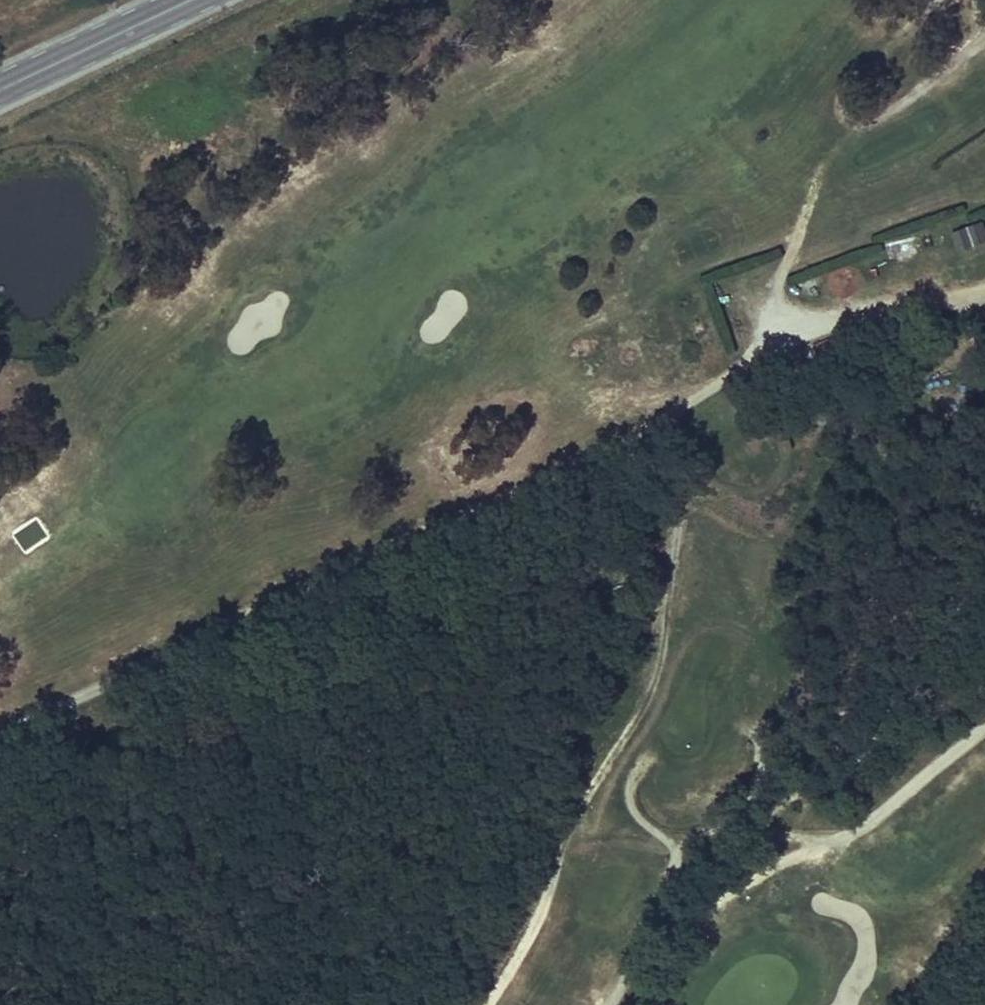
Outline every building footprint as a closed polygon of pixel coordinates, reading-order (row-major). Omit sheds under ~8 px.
[(984,240),(984,227),(983,219),(950,227),(955,247),(984,240)]
